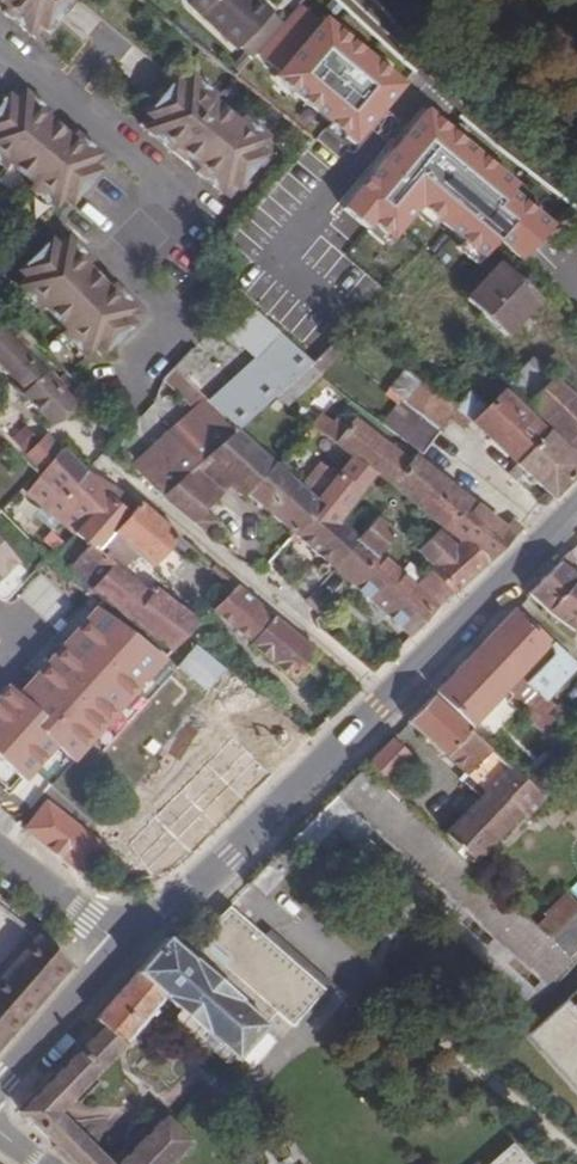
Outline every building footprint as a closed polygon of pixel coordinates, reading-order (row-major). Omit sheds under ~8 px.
[(11,10),(7,14),(41,42),(68,8),(75,0),(0,0),(11,10)] [(237,49),(272,12),(259,0),(193,0),(189,5),(237,49)] [(296,1),(254,70),(341,123),(383,55),(296,1)] [(186,88),(178,82),(171,91),(142,127),(175,154),(178,149),(203,170),(199,174),(232,201),(269,155),(262,149),(270,139),(245,119),(241,123),(217,104),(220,99),(194,78),(186,88)] [(70,205),(107,159),(73,132),(70,137),(45,117),(49,112),(16,85),(0,105),(0,164),(3,167),(7,162),(31,183),(28,187),(54,208),(62,198),(70,205)] [(416,104),(337,212),(390,250),(415,215),(481,262),(496,241),(525,262),(563,209),(416,104)] [(272,251),(325,189),(295,164),(243,227),(272,251)] [(92,349),(99,356),(141,315),(111,285),(107,289),(85,267),(89,262),(60,231),(17,273),(8,281),(15,289),(38,311),(42,307),(64,330),(60,334),(83,358),(92,349)] [(500,261),(466,297),(505,334),(540,298),(500,261)] [(197,411),(133,467),(162,497),(187,473),(200,462),(235,429),(238,431),(278,396),(314,365),(300,353),(254,311),(231,336),(256,360),(211,403),(186,379),(175,369),(164,381),(197,411)] [(72,404),(0,329),(0,365),(26,392),(23,394),(51,424),(72,404)] [(314,365),(332,345),(319,333),(300,353),(314,365)] [(314,365),(323,373),(341,352),(332,345),(314,365)] [(191,351),(175,369),(186,379),(200,360),(191,351)] [(528,404),(554,377),(532,357),(509,386),(528,404)] [(289,405),(323,373),(314,365),(278,396),(289,405)] [(456,407),(405,370),(388,390),(401,401),(438,431),(448,418),(456,407)] [(554,377),(528,404),(576,451),(576,399),(554,377)] [(472,423),(517,465),(549,432),(504,389),(488,406),(472,423)] [(470,392),(456,407),(471,422),(472,423),(488,406),(470,392)] [(438,431),(401,401),(383,424),(420,455),(438,431)] [(463,430),(471,422),(456,407),(448,418),(463,430)] [(392,485),(411,463),(353,419),(348,425),(337,417),(332,423),(320,415),(313,424),(377,474),(392,485)] [(318,502),(274,463),(238,431),(235,429),(200,462),(230,489),(242,498),(246,493),(293,535),(320,504),(318,502)] [(27,432),(19,440),(30,452),(39,444),(27,432)] [(549,432),(517,465),(525,473),(554,499),(576,475),(576,459),(549,432)] [(88,474),(63,448),(41,475),(65,501),(88,474)] [(474,504),(417,460),(415,458),(411,463),(392,485),(450,532),(474,504)] [(230,489),(200,462),(187,473),(218,500),(230,489)] [(525,473),(517,465),(508,475),(517,482),(525,473)] [(218,500),(187,473),(162,497),(193,524),(218,500)] [(75,534),(115,489),(88,474),(65,501),(53,514),(75,534)] [(335,478),(318,502),(320,504),(293,535),(334,570),(360,539),(358,538),(342,523),(336,518),(353,493),(335,478)] [(64,573),(87,597),(91,591),(113,562),(97,550),(140,503),(115,489),(75,534),(88,547),(64,573)] [(188,634),(200,621),(155,586),(150,592),(123,570),(137,553),(153,568),(179,535),(140,503),(97,550),(113,562),(91,591),(172,652),(188,634)] [(489,562),(524,527),(515,519),(507,529),(474,504),(450,532),(462,540),(489,562)] [(358,538),(360,539),(334,570),(411,638),(440,610),(415,588),(380,556),(397,536),(376,518),(358,538)] [(439,531),(418,551),(434,569),(456,546),(439,531)] [(489,562),(462,540),(456,546),(434,569),(415,588),(440,610),(489,562)] [(20,566),(0,544),(0,585),(20,566)] [(560,563),(529,595),(548,613),(547,613),(574,634),(576,632),(576,631),(576,576),(560,563)] [(236,586),(212,609),(252,642),(250,643),(294,680),(317,653),(236,586)] [(164,657),(97,599),(16,691),(5,682),(0,688),(0,770),(37,802),(164,657)] [(551,642),(515,610),(436,692),(471,726),(551,642)] [(566,677),(550,662),(510,701),(547,737),(567,718),(547,699),(566,677)] [(545,800),(509,766),(508,766),(469,730),(432,696),(408,722),(446,758),(464,776),(460,779),(479,797),(444,834),(477,863),(521,816),(526,820),(532,814),(545,800)] [(295,751),(269,725),(245,747),(245,746),(146,844),(180,868),(272,774),(295,751)] [(535,927),(362,769),(252,882),(264,895),(307,852),(352,808),(552,990),(574,965),(575,963),(548,939),(535,927)] [(85,879),(106,850),(45,802),(24,832),(85,879)] [(569,895),(535,927),(548,939),(576,912),(576,903),(569,895)] [(229,906),(181,951),(167,939),(118,994),(94,1020),(101,1026),(19,1112),(77,1163),(170,1163),(191,1143),(159,1112),(110,1162),(59,1113),(166,999),(237,1061),(267,1027),(265,1025),(245,1007),(255,996),(275,1014),(291,1028),(330,983),(276,936),(270,943),(263,937),(229,906)] [(548,939),(575,963),(574,965),(576,967),(576,955),(574,952),(576,950),(576,912),(548,939)] [(270,943),(276,936),(269,930),(263,937),(270,943)] [(72,963),(38,937),(0,979),(0,1045),(72,963)] [(319,1033),(338,1005),(322,995),(304,1022),(319,1033)] [(275,1014),(255,996),(245,1007),(265,1025),(275,1014)]
